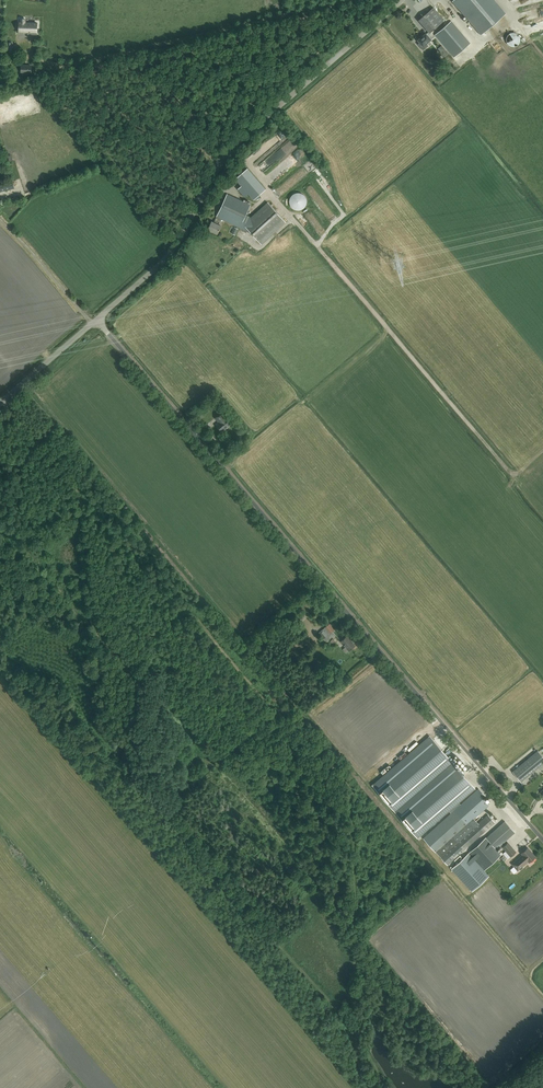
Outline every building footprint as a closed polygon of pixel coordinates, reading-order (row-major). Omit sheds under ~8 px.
[(482,34),(506,14),(494,0),(455,0),(454,1),(482,34)] [(429,33),(445,19),(435,7),(419,20),(429,33)] [(19,32),(37,32),(37,23),(25,22),(25,19),(21,19),(21,22),(19,22),(19,32)] [(452,21),(435,35),(454,57),(471,43),(452,21)] [(423,46),(433,38),(428,33),(427,34),(426,34),(418,40),(423,46)] [(520,41),(520,38),(519,35),(517,33),(514,33),(511,33),(508,34),(507,37),(506,40),(507,42),(508,45),(511,46),(514,46),(517,46),(519,44),(520,41)] [(274,164),(298,144),(295,140),(271,160),(274,164)] [(264,166),(258,171),(262,175),(267,170),(264,166)] [(289,172),(286,168),(285,169),(282,166),(267,178),(272,185),(289,172)] [(254,199),(266,189),(247,168),(236,179),(254,199)] [(14,188),(12,180),(0,184),(0,192),(14,188)] [(290,183),(281,189),(283,193),(292,187),(290,183)] [(245,197),(249,193),(242,185),(238,189),(245,197)] [(290,199),(289,202),(290,204),(290,205),(291,207),(292,208),(295,210),(297,210),(299,210),(300,210),(302,209),(304,208),(305,207),(306,205),(307,204),(307,202),(307,201),(307,200),(307,198),(306,197),(305,195),(304,194),(302,193),(300,193),(298,192),(296,193),(294,193),(292,195),(291,196),(290,198),(290,199)] [(286,223),(277,212),(268,202),(249,219),(244,217),(250,205),(227,194),(217,216),(214,222),(212,220),(208,229),(217,233),(221,226),(218,224),(221,218),(250,232),(261,244),(286,223)] [(222,412),(215,418),(219,422),(216,425),(221,431),(232,423),(226,416),(226,417),(222,412)] [(334,633),(332,631),(334,629),(329,623),(325,627),(326,628),(323,630),(327,636),(328,637),(334,633)] [(349,650),(355,645),(347,636),(341,641),(349,650)] [(295,649),(303,642),(299,637),(290,643),(295,649)] [(372,785),(417,838),(474,789),(429,736),(372,785)] [(542,764),(542,756),(538,750),(512,771),(521,782),(542,764)] [(447,865),(454,858),(495,822),(488,814),(457,842),(453,837),(467,825),(454,810),(423,838),(447,865)] [(484,870),(501,854),(496,849),(495,848),(511,833),(502,823),(490,834),(486,838),(469,853),(484,870)] [(515,853),(507,843),(502,847),(510,857),(515,853)] [(525,862),(527,860),(529,862),(536,856),(528,847),(521,853),(524,856),(522,858),(521,858),(520,858),(512,864),(518,871),(520,869),(521,870),(523,868),(523,866),(526,863),(525,862)] [(469,853),(451,869),(472,892),(489,876),(484,870),(469,853)]
